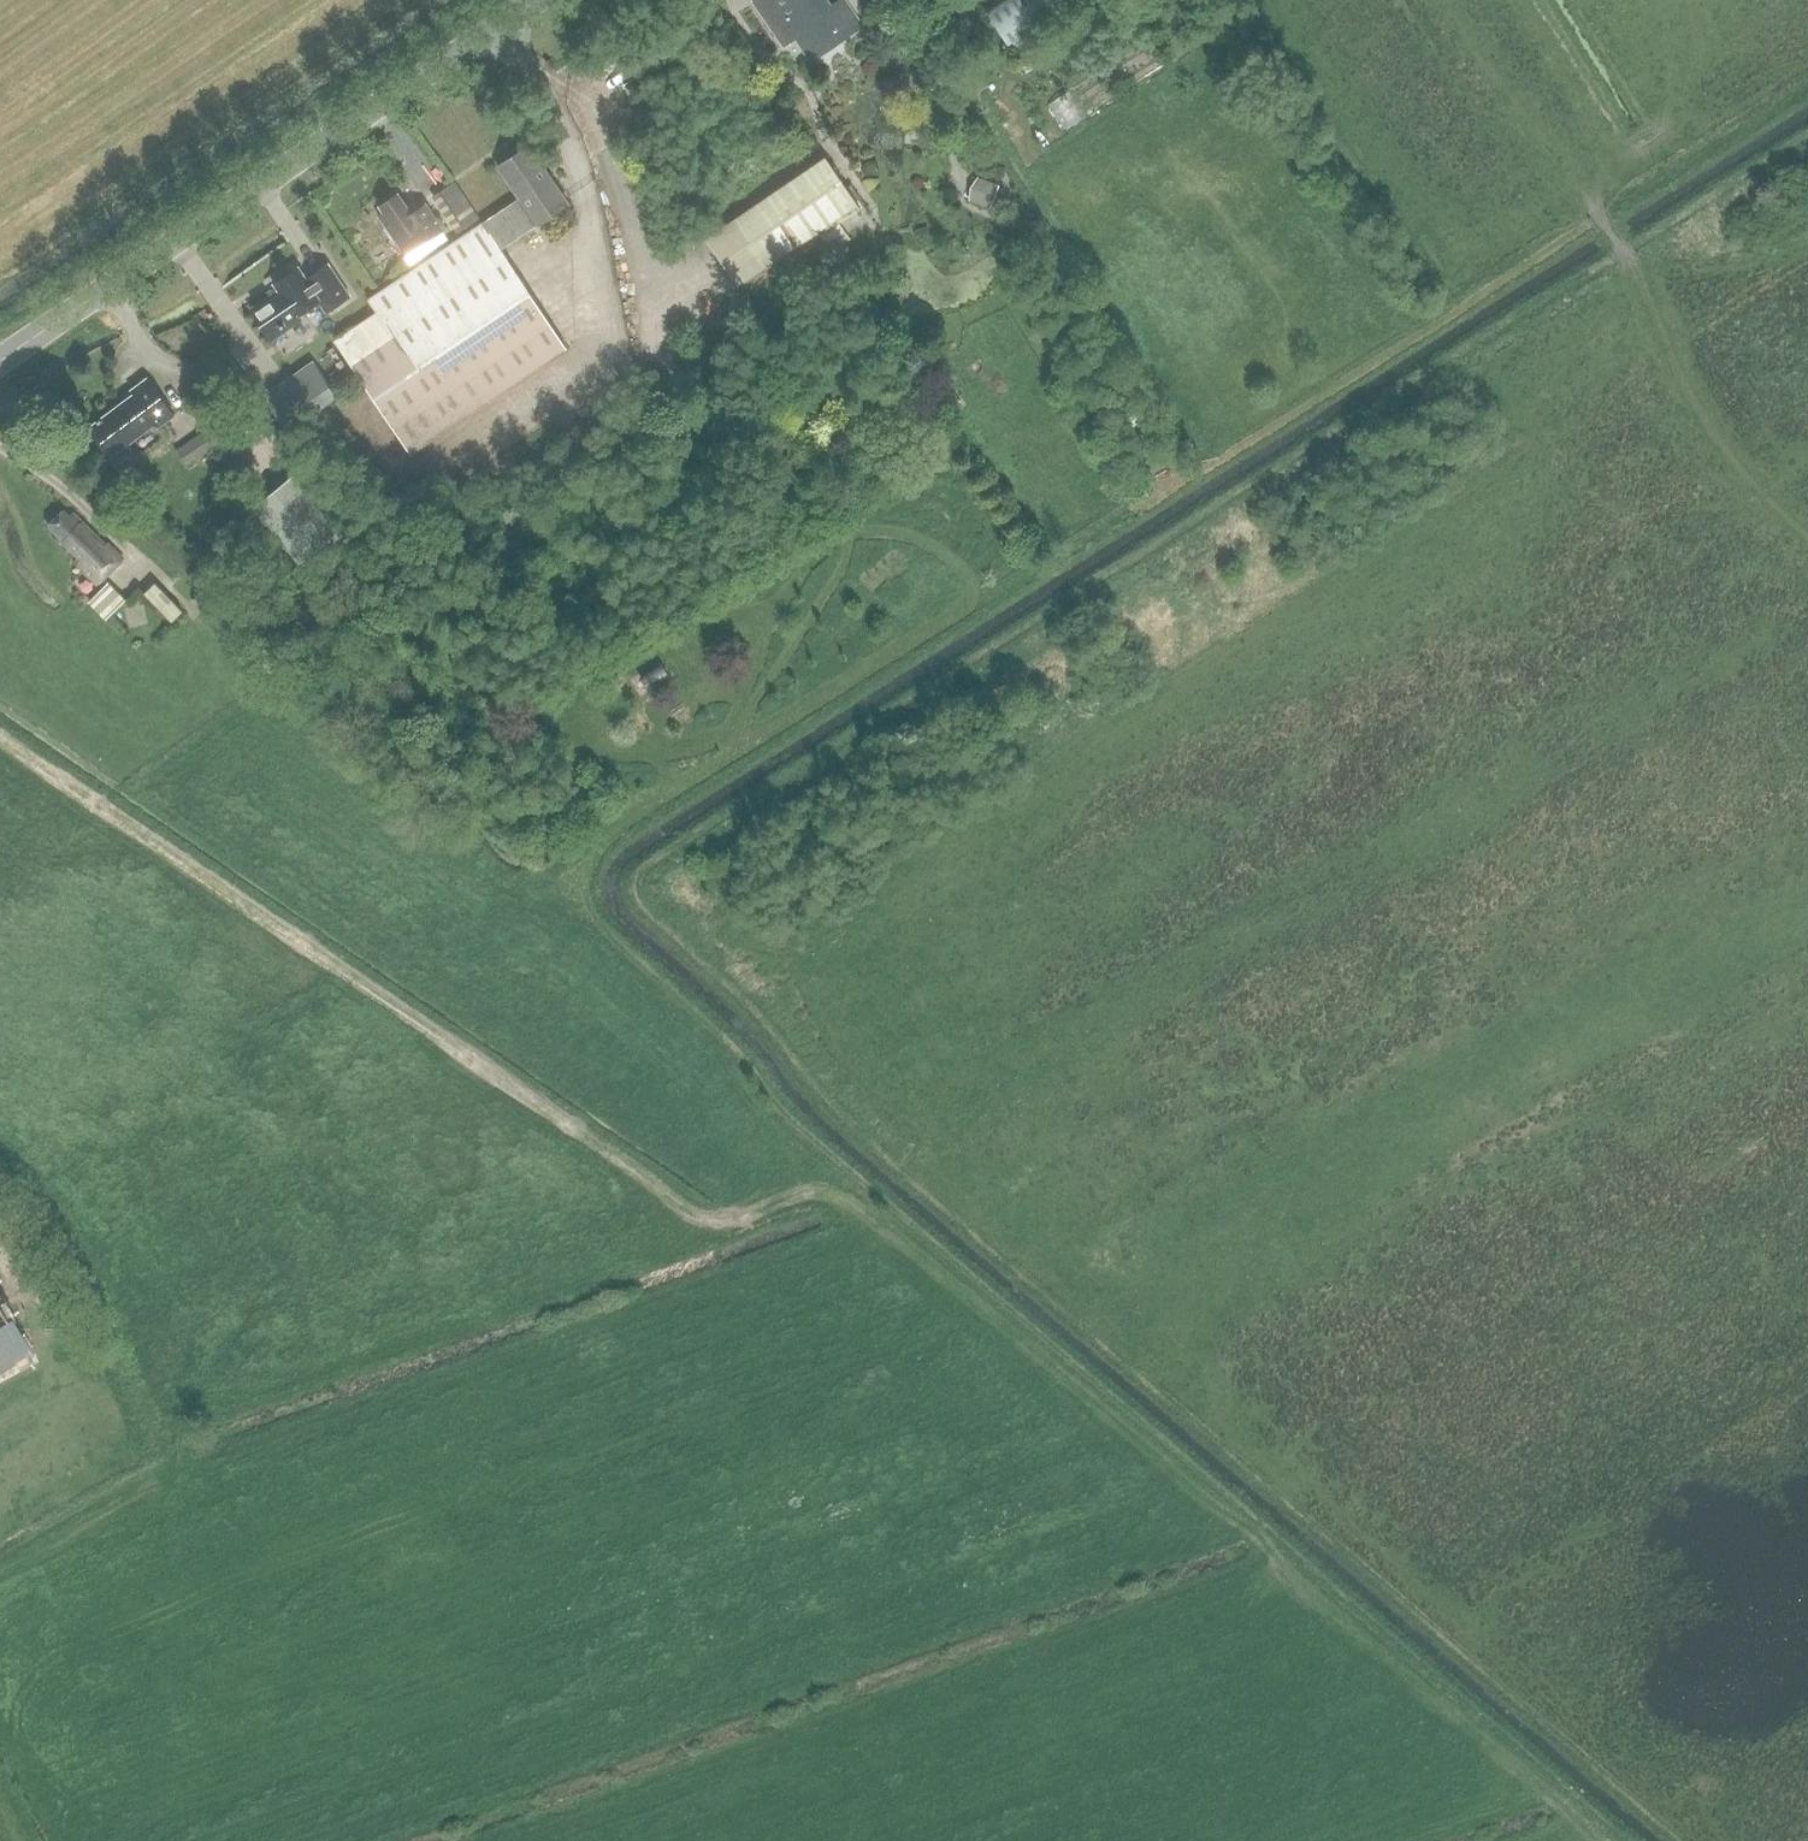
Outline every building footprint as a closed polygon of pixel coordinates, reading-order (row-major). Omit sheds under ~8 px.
[(842,3),(828,12),(819,0),(758,0),(757,1),(785,44),(797,37),(812,59),(858,27),(842,3)] [(985,9),(1013,53),(1095,0),(998,0),(985,9)] [(645,88),(637,77),(624,85),(632,97),(645,88)] [(1077,90),(1056,98),(1066,126),(1088,117),(1077,90)] [(369,300),(377,313),(336,341),(411,454),(566,348),(501,250),(538,225),(569,205),(529,146),(499,166),(520,199),(483,223),(369,300)] [(851,239),(841,226),(862,211),(821,151),(702,233),(742,293),(824,237),(833,251),(851,239)] [(991,209),(999,185),(978,177),(969,201),(991,209)] [(433,198),(452,225),(466,215),(448,188),(433,198)] [(380,216),(388,228),(386,230),(392,238),(394,237),(406,256),(444,232),(426,205),(416,211),(412,205),(407,209),(398,195),(381,207),(385,213),(380,216)] [(350,297),(328,265),(307,280),(299,268),(275,284),(280,293),(252,312),(269,336),(319,301),(327,312),(350,297)] [(313,361),(265,395),(289,430),(338,396),(313,361)] [(139,460),(127,445),(157,423),(159,427),(174,416),(147,380),(132,391),(135,394),(89,429),(122,473),(139,460)] [(175,449),(186,467),(234,435),(223,418),(175,449)] [(294,478),(255,506),(300,565),(339,535),(294,478)] [(122,560),(107,544),(106,545),(73,513),(70,516),(64,510),(48,525),(63,540),(62,542),(78,558),(75,561),(97,585),(122,560)] [(173,618),(184,609),(160,580),(149,589),(173,618)] [(126,601),(109,582),(89,602),(106,620),(126,601)] [(29,1356),(0,1303),(0,1372),(29,1356)]
